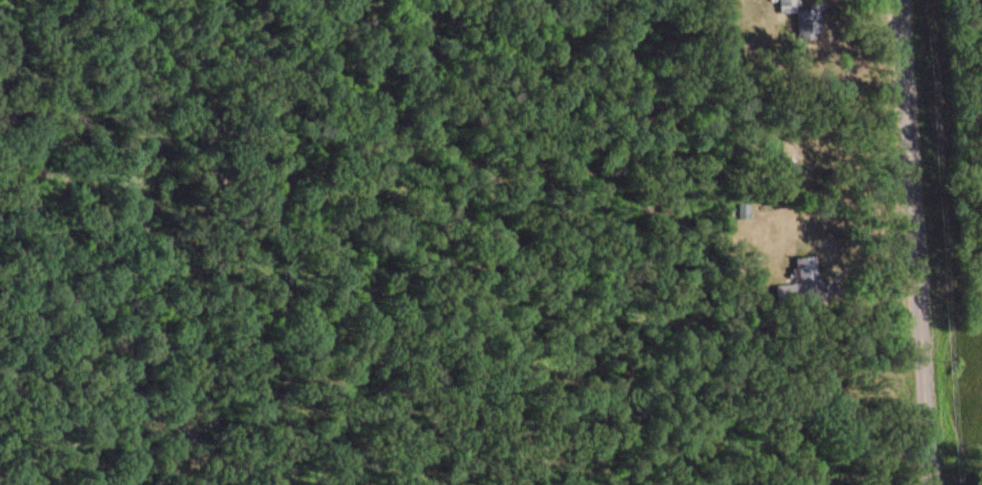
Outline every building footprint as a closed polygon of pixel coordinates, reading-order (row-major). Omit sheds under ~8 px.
[(778,12),(796,12),(796,0),(778,0),(778,12)] [(802,9),(807,28),(821,25),(816,6),(802,9)] [(795,256),(796,280),(820,279),(819,255),(795,256)] [(776,282),(776,300),(810,300),(810,282),(776,282)]
